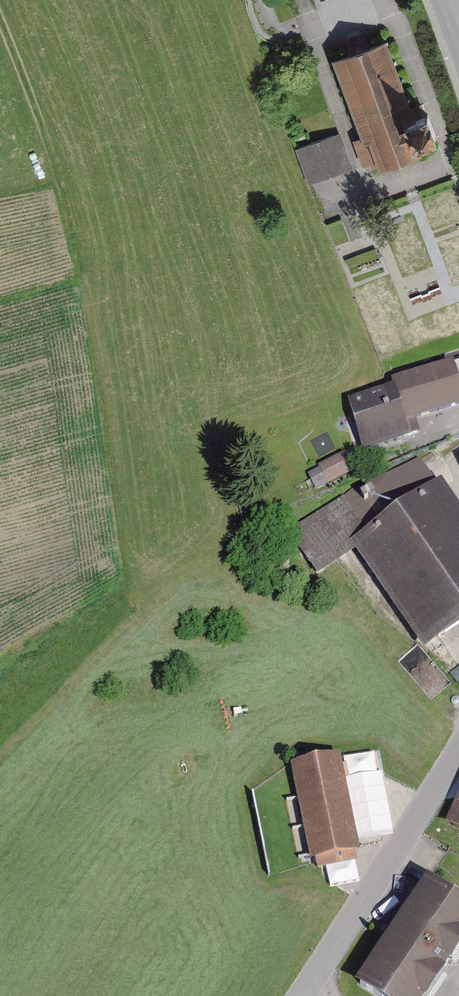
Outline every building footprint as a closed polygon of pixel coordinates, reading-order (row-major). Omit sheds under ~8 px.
[(428,113),(415,118),(412,108),(386,39),(335,58),(365,138),(355,142),(365,167),(371,165),(373,170),(422,152),(419,143),(437,136),(428,113)] [(354,168),(339,130),(296,147),(311,185),(354,168)] [(394,383),(406,420),(458,403),(458,362),(394,383)] [(394,383),(348,398),(365,450),(411,436),(406,420),(394,383)] [(353,474),(343,454),(320,465),(330,485),(353,474)] [(422,456),(349,493),(294,528),(322,570),(357,548),(424,647),(458,623),(458,508),(422,456)] [(380,743),(349,745),(351,765),(381,764),(380,743)] [(341,759),(293,767),(299,797),(311,861),(358,852),(341,759)] [(450,823),(458,827),(458,803),(450,823)] [(427,872),(353,980),(377,995),(430,995),(458,954),(458,894),(427,872)]
